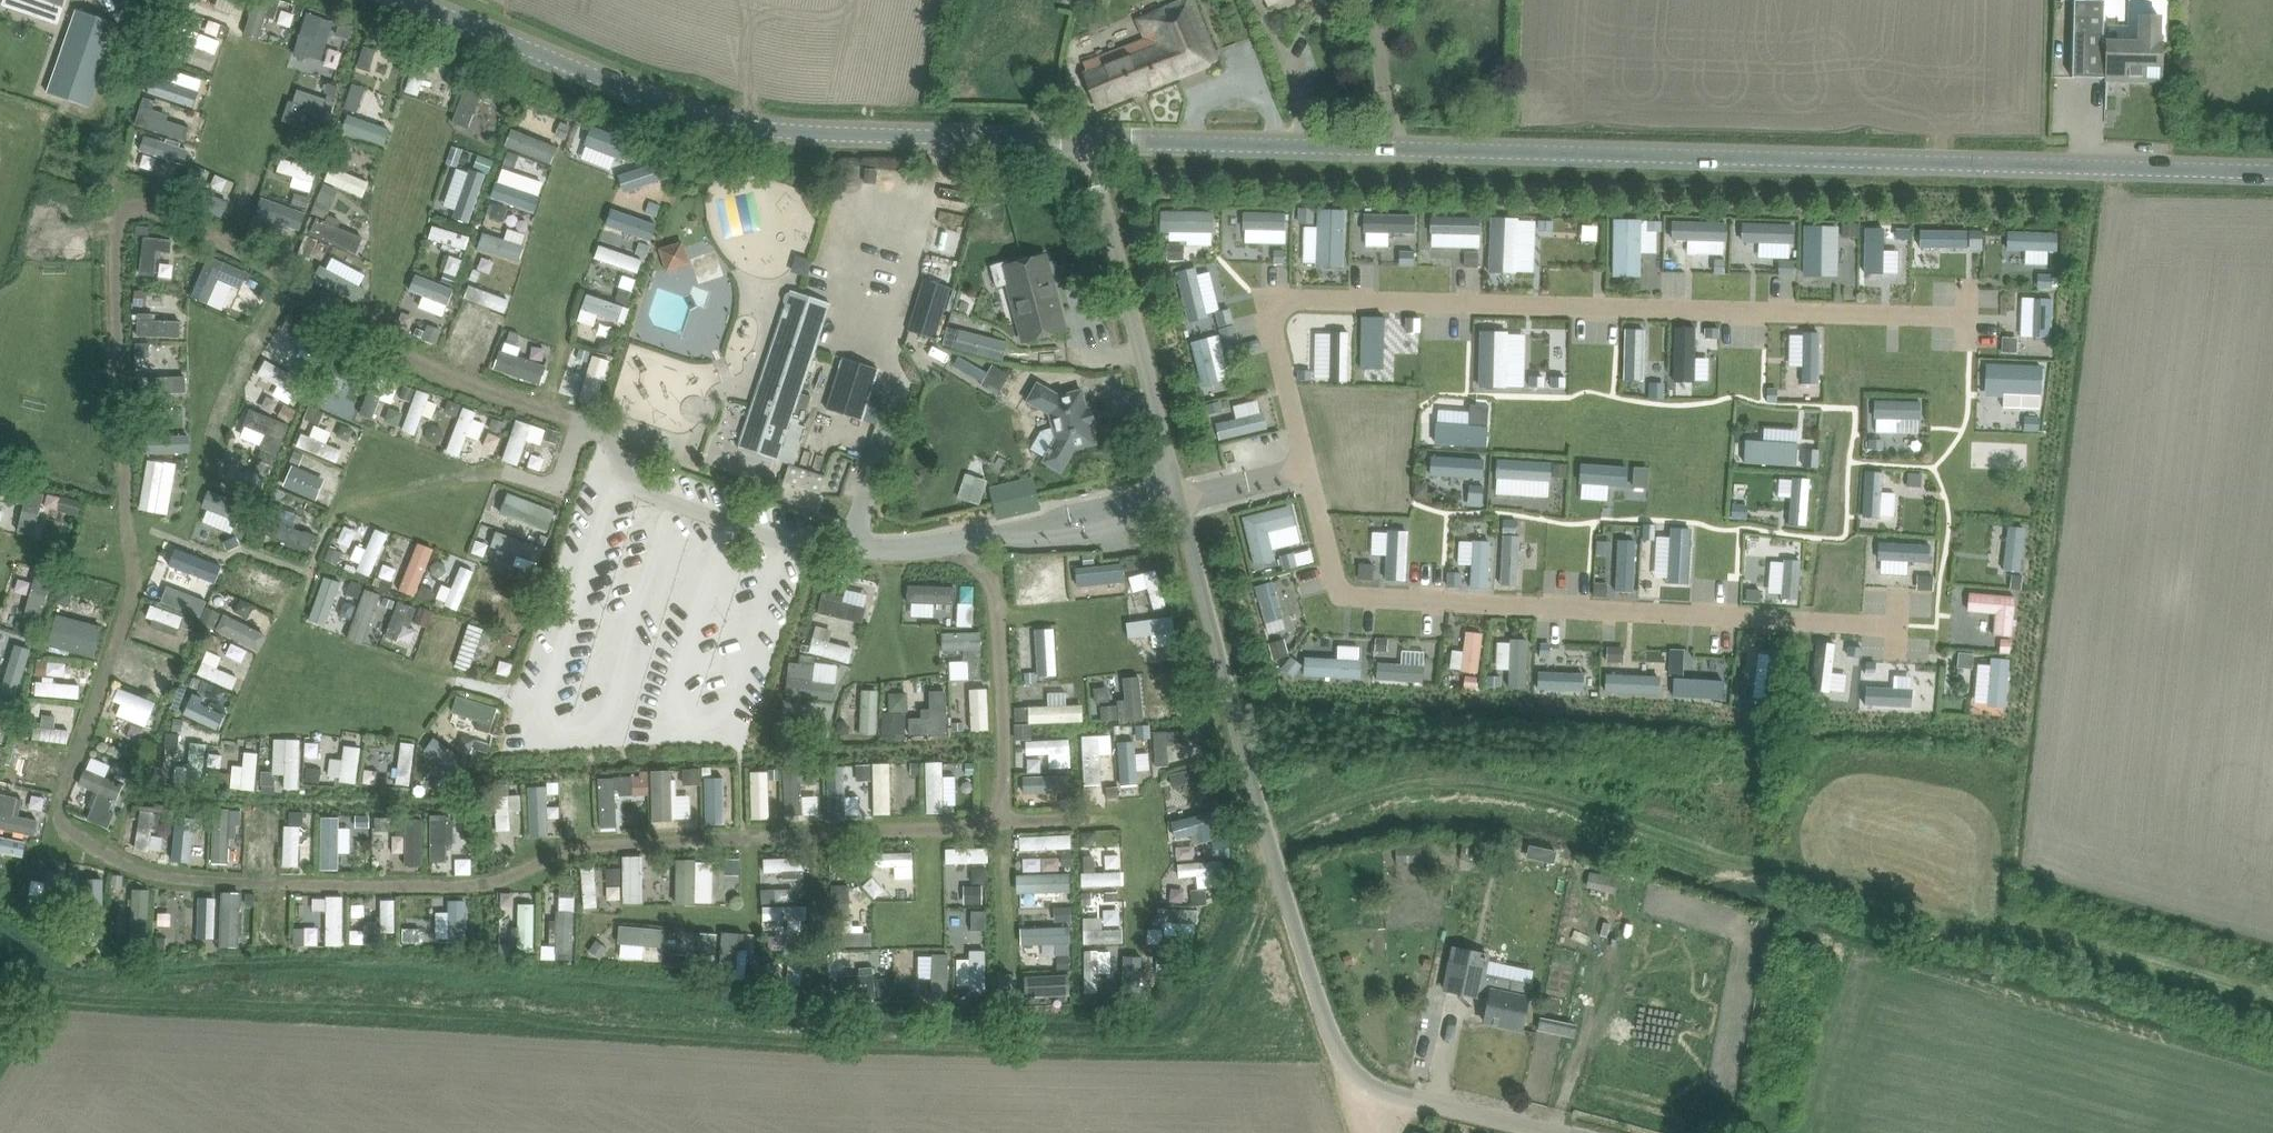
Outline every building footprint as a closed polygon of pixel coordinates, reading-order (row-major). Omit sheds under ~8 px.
[(258,36),(268,0),(241,0),(233,29),(258,36)] [(1210,39),(1193,0),(1180,0),(1138,18),(1150,46),(1108,63),(1104,55),(1084,64),(1088,72),(1085,73),(1091,87),(1099,107),(1218,60),(1210,39)] [(2162,59),(2163,43),(2160,43),(2161,16),(2141,16),(2140,42),(2104,41),(2105,0),(2090,0),(2076,0),(2072,77),(2105,78),(2105,79),(2161,81),(2162,59)] [(120,24),(78,9),(49,93),(91,108),(120,24)] [(326,66),(330,46),(317,44),(322,17),(291,11),(284,50),(311,56),(309,63),(326,66)] [(342,22),(337,34),(349,38),(353,27),(342,22)] [(392,91),(406,94),(412,73),(423,76),(427,60),(402,53),(392,91)] [(148,56),(142,75),(156,80),(162,60),(148,56)] [(467,97),(478,102),(483,89),(457,78),(438,123),(454,130),(467,97)] [(329,84),(325,93),(335,97),(338,88),(329,84)] [(353,86),(345,108),(357,113),(365,90),(353,86)] [(275,103),(270,117),(286,123),(292,109),(275,103)] [(484,133),(488,117),(474,114),(470,129),(484,133)] [(577,118),(574,128),(582,130),(585,120),(577,118)] [(559,133),(553,150),(590,163),(596,146),(559,133)] [(605,165),(631,173),(636,158),(610,150),(605,165)] [(507,151),(501,166),(513,171),(519,156),(507,151)] [(268,153),(262,176),(300,187),(306,164),(268,153)] [(479,155),(474,168),(488,173),(493,160),(479,155)] [(320,161),(311,180),(349,198),(358,179),(320,161)] [(485,176),(479,194),(522,210),(529,192),(485,176)] [(619,176),(613,193),(640,201),(645,185),(619,176)] [(712,196),(720,234),(741,230),(733,192),(712,196)] [(296,195),(293,204),(308,209),(311,200),(296,195)] [(451,206),(447,217),(461,222),(465,210),(451,206)] [(1299,208),(1299,223),(1312,223),(1313,208),(1299,208)] [(600,209),(596,227),(638,236),(642,219),(600,209)] [(1231,213),(1232,242),(1274,240),(1273,210),(1231,213)] [(502,239),(508,223),(481,213),(475,230),(502,239)] [(1599,273),(1643,274),(1644,226),(1634,225),(1634,215),(1601,214),(1599,273)] [(454,250),(459,230),(420,220),(415,239),(454,250)] [(1843,238),(1842,220),(1826,221),(1827,239),(1843,238)] [(1552,221),(1539,221),(1539,229),(1552,229),(1552,221)] [(1661,221),(1649,221),(1649,232),(1661,232),(1661,221)] [(1857,224),(1843,224),(1843,236),(1857,236),(1857,224)] [(1994,228),(1993,249),(2012,251),(2011,262),(2041,264),(2043,231),(1994,228)] [(158,272),(157,238),(130,238),(130,273),(158,272)] [(285,240),(278,250),(289,257),(296,247),(285,240)] [(588,240),(581,257),(623,274),(630,257),(588,240)] [(691,264),(684,240),(660,247),(668,272),(691,264)] [(643,245),(639,255),(646,257),(650,248),(643,245)] [(1182,245),(1169,245),(1169,260),(1182,260),(1182,245)] [(438,250),(432,267),(445,272),(451,255),(438,250)] [(1285,250),(1275,250),(1275,262),(1285,262),(1285,250)] [(796,270),(799,254),(783,251),(780,267),(796,270)] [(1400,252),(1400,265),(1413,265),(1413,252),(1400,252)] [(1479,252),(1465,252),(1465,266),(1479,266),(1479,252)] [(1046,255),(1010,265),(1025,321),(1019,322),(1024,341),(1066,330),(1056,294),(1053,294),(1051,285),(1053,284),(1046,255)] [(309,279),(351,294),(360,271),(318,256),(309,279)] [(214,309),(231,272),(196,257),(180,294),(214,309)] [(1716,260),(1716,274),(1726,274),(1727,260),(1716,260)] [(1781,261),(1781,276),(1796,276),(1796,261),(1781,261)] [(445,273),(442,282),(454,286),(457,277),(445,273)] [(2053,275),(2039,275),(2039,289),(2053,289),(2053,275)] [(623,276),(620,286),(635,291),(638,280),(623,276)] [(909,330),(935,339),(951,287),(925,279),(909,330)] [(587,313),(609,323),(618,306),(578,287),(563,319),(581,327),(587,313)] [(621,289),(617,301),(626,303),(630,292),(621,289)] [(794,465),(801,444),(807,427),(791,422),(794,415),(804,419),(812,396),(802,392),(826,322),(825,322),(831,304),(791,290),(791,291),(786,294),(784,300),(786,305),(739,446),(790,464),(794,465)] [(2038,333),(2039,293),(2024,293),(2023,333),(2038,333)] [(2006,294),(2007,333),(2022,333),(2021,294),(2006,294)] [(271,312),(241,382),(272,395),(302,325),(271,312)] [(411,316),(406,328),(417,332),(422,321),(411,316)] [(1235,326),(1220,330),(1225,345),(1239,341),(1235,326)] [(1786,327),(1787,384),(1807,384),(1806,327),(1786,327)] [(1206,330),(1178,338),(1190,383),(1219,375),(1206,330)] [(504,376),(526,384),(541,342),(519,334),(504,376)] [(989,336),(985,353),(1002,358),(1006,340),(989,336)] [(2002,339),(2002,353),(2015,353),(2015,339),(2002,339)] [(450,342),(447,350),(456,353),(459,345),(450,342)] [(594,383),(599,352),(559,346),(554,377),(594,383)] [(827,408),(865,420),(880,368),(843,356),(827,408)] [(2027,362),(1972,361),(1971,391),(1989,391),(1988,404),(2026,405),(2027,362)] [(977,362),(968,382),(987,390),(996,370),(977,362)] [(360,416),(371,386),(358,381),(347,411),(360,416)] [(1028,401),(1050,414),(1057,439),(1051,449),(1049,447),(1047,451),(1049,453),(1044,461),(1062,471),(1075,449),(1096,444),(1091,425),(1095,424),(1091,408),(1087,409),(1082,390),(1060,396),(1038,383),(1028,401)] [(411,413),(417,415),(425,390),(404,384),(391,429),(405,433),(411,413)] [(973,385),(967,396),(976,401),(982,389),(973,385)] [(1777,389),(1767,389),(1767,402),(1777,402),(1777,389)] [(1860,431),(1908,434),(1909,400),(1862,398),(1860,431)] [(1220,401),(1206,405),(1209,415),(1223,412),(1220,401)] [(456,432),(466,436),(476,411),(452,402),(434,446),(449,452),(456,432)] [(311,408),(305,420),(319,426),(325,414),(311,408)] [(483,451),(495,419),(481,414),(469,446),(483,451)] [(504,414),(490,458),(509,464),(523,420),(504,414)] [(2040,417),(2026,417),(2026,432),(2040,432),(2040,417)] [(135,438),(135,455),(174,454),(174,438),(135,438)] [(1884,441),(1870,441),(1870,451),(1884,451),(1884,441)] [(178,460),(177,469),(186,470),(187,461),(178,460)] [(790,464),(784,481),(820,493),(826,476),(794,465),(790,464)] [(1568,464),(1554,464),(1554,477),(1568,477),(1568,464)] [(661,487),(665,477),(654,473),(650,484),(661,487)] [(1040,510),(1033,477),(992,487),(998,516),(1016,512),(1017,515),(1040,510)] [(966,479),(960,498),(981,505),(988,486),(966,479)] [(12,483),(6,499),(19,504),(24,487),(12,483)] [(259,484),(255,495),(264,498),(268,487),(259,484)] [(1428,484),(1417,484),(1417,498),(1428,498),(1428,484)] [(489,485),(482,503),(522,519),(529,501),(489,485)] [(1471,485),(1470,500),(1484,500),(1485,486),(1471,485)] [(62,498),(58,510),(78,515),(81,503),(62,498)] [(270,538),(290,547),(307,508),(288,500),(270,538)] [(1265,559),(1263,547),(1287,542),(1280,503),(1231,512),(1240,563),(1265,559)] [(1986,522),(1979,572),(1999,574),(2006,525),(1986,522)] [(364,524),(354,545),(345,541),(336,562),(360,572),(378,530),(364,524)] [(484,529),(478,547),(505,555),(510,537),(484,529)] [(187,608),(214,544),(184,532),(158,596),(187,608)] [(402,596),(423,544),(407,538),(386,589),(402,596)] [(1295,553),(1281,556),(1284,571),(1298,567),(1295,553)] [(1052,559),(1041,560),(1042,574),(1053,573),(1052,559)] [(449,561),(440,584),(430,580),(423,598),(446,607),(462,566),(449,561)] [(1360,563),(1359,578),(1373,579),(1374,564),(1360,563)] [(462,612),(482,617),(489,594),(494,595),(488,617),(504,621),(517,578),(475,566),(462,612)] [(20,567),(18,610),(36,610),(37,567),(20,567)] [(1135,610),(1153,607),(1146,567),(1116,572),(1119,591),(1132,589),(1135,610)] [(522,570),(519,578),(533,584),(536,575),(522,570)] [(322,613),(332,575),(317,571),(307,609),(322,613)] [(803,658),(779,656),(777,694),(801,695),(801,691),(825,692),(827,660),(840,661),(843,622),(852,623),(854,596),(830,595),(831,574),(808,573),(803,658)] [(1462,573),(1448,573),(1448,586),(1462,586),(1462,573)] [(18,592),(20,577),(5,575),(3,590),(18,592)] [(1275,576),(1245,580),(1253,634),(1275,631),(1272,613),(1280,612),(1275,576)] [(336,612),(351,588),(340,581),(325,605),(336,612)] [(925,605),(940,605),(941,586),(898,585),(897,614),(924,614),(925,605)] [(210,610),(219,599),(205,588),(196,598),(210,610)] [(374,612),(378,597),(352,590),(348,605),(374,612)] [(1759,590),(1747,590),(1747,601),(1759,601),(1759,590)] [(2000,651),(2002,591),(1954,590),(1954,614),(1980,614),(1979,637),(1987,638),(1987,651),(2000,651)] [(168,625),(173,613),(140,598),(131,618),(155,628),(158,621),(168,625)] [(960,625),(960,601),(945,600),(945,625),(960,625)] [(405,638),(411,609),(382,603),(376,632),(405,638)] [(421,608),(415,622),(428,627),(434,613),(421,608)] [(207,609),(201,621),(216,628),(222,616),(207,609)] [(43,647),(84,655),(91,619),(50,611),(43,647)] [(1156,614),(1117,616),(1118,641),(1157,639),(1156,614)] [(19,619),(16,630),(30,634),(33,623),(19,619)] [(453,620),(450,629),(460,633),(464,624),(453,620)] [(930,649),(966,650),(967,630),(931,629),(930,649)] [(1452,629),(1450,670),(1466,671),(1468,630),(1452,629)] [(1008,668),(1027,668),(1029,630),(1010,630),(1008,668)] [(234,656),(238,643),(218,638),(214,651),(234,656)] [(1497,665),(1498,639),(1483,638),(1483,665),(1497,665)] [(1388,639),(1376,639),(1376,651),(1388,651),(1388,639)] [(2002,640),(2001,654),(2010,655),(2011,640),(2002,640)] [(1285,642),(1272,646),(1277,662),(1290,658),(1285,642)] [(222,687),(234,660),(197,644),(185,671),(222,687)] [(1550,644),(1541,644),(1541,657),(1550,657),(1550,644)] [(1438,645),(1436,666),(1448,667),(1450,646),(1438,645)] [(1609,648),(1608,662),(1623,662),(1623,649),(1609,648)] [(497,673),(501,659),(487,655),(483,669),(497,673)] [(937,676),(957,676),(956,655),(937,655),(937,676)] [(1997,700),(1998,656),(1964,655),(1962,699),(1997,700)] [(1291,658),(1283,668),(1292,677),(1301,667),(1291,658)] [(1961,665),(1942,661),(1936,689),(1955,693),(1961,665)] [(37,662),(37,675),(48,676),(48,662),(37,662)] [(1524,665),(1523,689),(1570,691),(1570,666),(1524,665)] [(1646,695),(1646,670),(1591,668),(1591,694),(1646,695)] [(1108,672),(1109,712),(1131,712),(1130,672),(1108,672)] [(1036,673),(1025,673),(1026,683),(1037,683),(1036,673)] [(1467,677),(1466,687),(1477,688),(1478,678),(1467,677)] [(1503,677),(1490,677),(1490,687),(1503,687),(1503,677)] [(1108,679),(1083,680),(1083,699),(1102,698),(1101,689),(1109,689),(1108,679)] [(107,683),(102,696),(109,699),(104,712),(121,718),(115,733),(128,738),(144,697),(107,683)] [(849,709),(874,709),(873,683),(848,683),(849,709)] [(1739,685),(1737,699),(1752,701),(1754,687),(1739,685)] [(169,710),(203,729),(215,709),(181,689),(169,710)] [(1153,694),(1136,695),(1136,714),(1153,714),(1153,694)] [(439,725),(480,729),(483,700),(441,696),(439,725)] [(1088,712),(1106,713),(1107,700),(1089,699),(1088,712)] [(785,700),(784,711),(797,712),(798,702),(785,700)] [(1017,720),(1047,720),(1047,700),(1016,700),(1017,720)] [(27,711),(24,738),(55,742),(58,715),(27,711)] [(883,714),(882,738),(906,738),(906,715),(883,714)] [(839,721),(838,734),(850,734),(850,727),(845,722),(839,721)] [(1032,723),(1016,724),(1016,739),(1033,739),(1032,723)] [(1151,726),(1137,726),(1137,740),(1151,740),(1151,726)] [(321,763),(325,735),(304,732),(300,760),(321,763)] [(1103,783),(1125,782),(1124,734),(1101,735),(1103,783)] [(385,757),(400,759),(403,739),(388,736),(385,757)] [(465,736),(460,750),(470,753),(475,739),(465,736)] [(329,740),(327,782),(345,783),(347,741),(329,740)] [(128,743),(123,756),(137,760),(141,748),(128,743)] [(244,787),(247,746),(233,746),(232,760),(222,760),(220,785),(244,787)] [(24,755),(17,782),(39,788),(46,761),(24,755)] [(118,758),(112,771),(129,778),(134,765),(118,758)] [(816,810),(835,810),(833,760),(815,760),(816,810)] [(921,763),(912,763),(913,775),(922,775),(921,763)] [(975,764),(967,764),(967,775),(975,775),(975,764)] [(350,766),(349,781),(363,783),(365,767),(350,766)] [(763,766),(738,766),(736,818),(761,819),(763,766)] [(871,766),(861,766),(861,778),(872,777),(871,766)] [(308,767),(306,781),(321,783),(323,769),(308,767)] [(1153,773),(1154,784),(1173,781),(1177,805),(1187,803),(1185,790),(1197,789),(1193,767),(1153,773)] [(1010,791),(1049,792),(1050,771),(1011,769),(1010,791)] [(621,772),(585,773),(587,823),(605,822),(604,791),(621,790),(621,772)] [(703,772),(684,772),(684,785),(703,785),(703,772)] [(781,772),(771,772),(771,780),(781,780),(781,772)] [(271,773),(262,773),(262,787),(275,787),(275,778),(271,773)] [(647,778),(633,779),(633,797),(647,796),(647,778)] [(534,783),(515,784),(518,833),(537,832),(534,783)] [(503,788),(478,794),(484,816),(509,810),(503,788)] [(572,829),(575,792),(552,791),(550,828),(572,829)] [(1073,796),(1062,796),(1062,807),(1073,807),(1073,796)] [(1170,797),(1155,800),(1158,815),(1173,812),(1170,797)] [(166,807),(163,820),(174,822),(176,809),(166,807)] [(236,862),(252,863),(253,846),(267,846),(269,808),(255,808),(255,812),(238,811),(236,862)] [(216,809),(196,809),(197,860),(217,860),(216,809)] [(326,852),(336,852),(337,812),(309,811),(307,867),(325,868),(326,852)] [(1202,811),(1159,813),(1160,833),(1203,831),(1202,811)] [(273,812),(272,824),(284,824),(284,812),(273,812)] [(151,851),(153,814),(123,813),(122,850),(151,851)] [(454,857),(453,816),(416,817),(418,858),(454,857)] [(370,817),(356,817),(356,827),(370,827),(370,817)] [(389,818),(376,818),(376,830),(389,830),(389,818)] [(412,862),(411,819),(393,820),(395,863),(412,862)] [(1060,828),(1012,829),(1012,853),(1061,851),(1060,828)] [(1070,846),(1072,886),(1107,885),(1105,835),(1086,836),(1086,845),(1070,846)] [(1461,858),(1491,861),(1495,861),(1497,841),(1463,838),(1461,858)] [(978,861),(977,840),(935,841),(936,862),(978,861)] [(1207,856),(1184,857),(1183,840),(1165,841),(1166,876),(1184,875),(1184,886),(1208,886),(1207,856)] [(1396,862),(1422,861),(1422,845),(1396,846),(1396,862)] [(845,849),(844,872),(867,873),(867,866),(884,867),(883,874),(902,875),(903,851),(845,849)] [(751,870),(792,869),(791,853),(751,854),(751,870)] [(441,856),(440,874),(458,875),(459,857),(441,856)] [(662,858),(663,903),(704,901),(703,882),(723,882),(723,869),(703,870),(703,857),(662,858)] [(20,862),(16,874),(27,878),(31,866),(20,862)] [(1006,864),(1005,885),(1058,886),(1058,865),(1006,864)] [(1591,872),(1587,887),(1616,893),(1619,879),(1591,872)] [(615,873),(591,873),(590,902),(614,902),(615,873)] [(15,891),(27,896),(34,881),(21,876),(15,891)] [(865,896),(873,885),(861,876),(853,887),(865,896)] [(873,893),(898,894),(899,876),(890,876),(889,889),(873,888),(873,893)] [(984,886),(966,886),(967,903),(984,902),(984,886)] [(1071,889),(1063,890),(1063,900),(1072,900),(1071,889)] [(1206,890),(1192,891),(1193,908),(1207,907),(1206,890)] [(544,909),(562,910),(562,893),(545,892),(544,909)] [(331,946),(330,893),(312,893),(313,946),(331,946)] [(168,924),(169,895),(141,894),(140,923),(168,924)] [(206,895),(184,894),(183,934),(205,934),(206,895)] [(223,894),(223,905),(233,906),(234,895),(223,894)] [(261,924),(241,923),(240,942),(273,944),(275,896),(262,895),(261,924)] [(367,924),(384,923),(383,895),(366,896),(367,924)] [(432,897),(432,930),(453,929),(452,897),(432,897)] [(503,938),(520,938),(521,900),(504,900),(503,938)] [(1060,900),(1007,901),(1008,919),(1060,918),(1060,900)] [(793,919),(793,901),(750,903),(750,921),(793,919)] [(1187,905),(1147,906),(1148,923),(1188,922),(1187,905)] [(561,948),(562,911),(539,910),(538,948),(561,948)] [(986,911),(972,911),(972,931),(986,931),(986,911)] [(1074,925),(1063,926),(1064,937),(1074,936),(1074,925)] [(305,928),(295,928),(295,944),(305,944),(305,928)] [(334,943),(349,944),(350,928),(335,928),(334,943)] [(406,930),(405,943),(423,943),(423,930),(406,930)] [(1007,951),(1054,950),(1054,932),(1007,933),(1007,951)] [(638,939),(636,957),(650,959),(652,941),(638,939)] [(223,953),(223,954),(233,954),(233,953),(234,941),(225,940),(225,944),(224,944),(223,953)] [(786,940),(785,959),(803,961),(804,942),(786,940)] [(958,953),(943,953),(944,983),(974,982),(973,944),(957,945),(958,953)] [(1074,945),(1073,961),(1099,962),(1100,946),(1074,945)] [(1522,1030),(1526,1008),(1531,982),(1483,974),(1487,954),(1476,952),(1454,948),(1445,989),(1480,997),(1482,988),(1492,991),(1486,1022),(1522,1030)] [(921,971),(921,950),(905,951),(905,971),(921,971)] [(1042,984),(1043,969),(1013,967),(1012,982),(1042,984)] [(915,987),(901,987),(901,1001),(915,1001),(915,987)] [(1118,987),(1106,987),(1107,1004),(1118,1004),(1118,987)]
